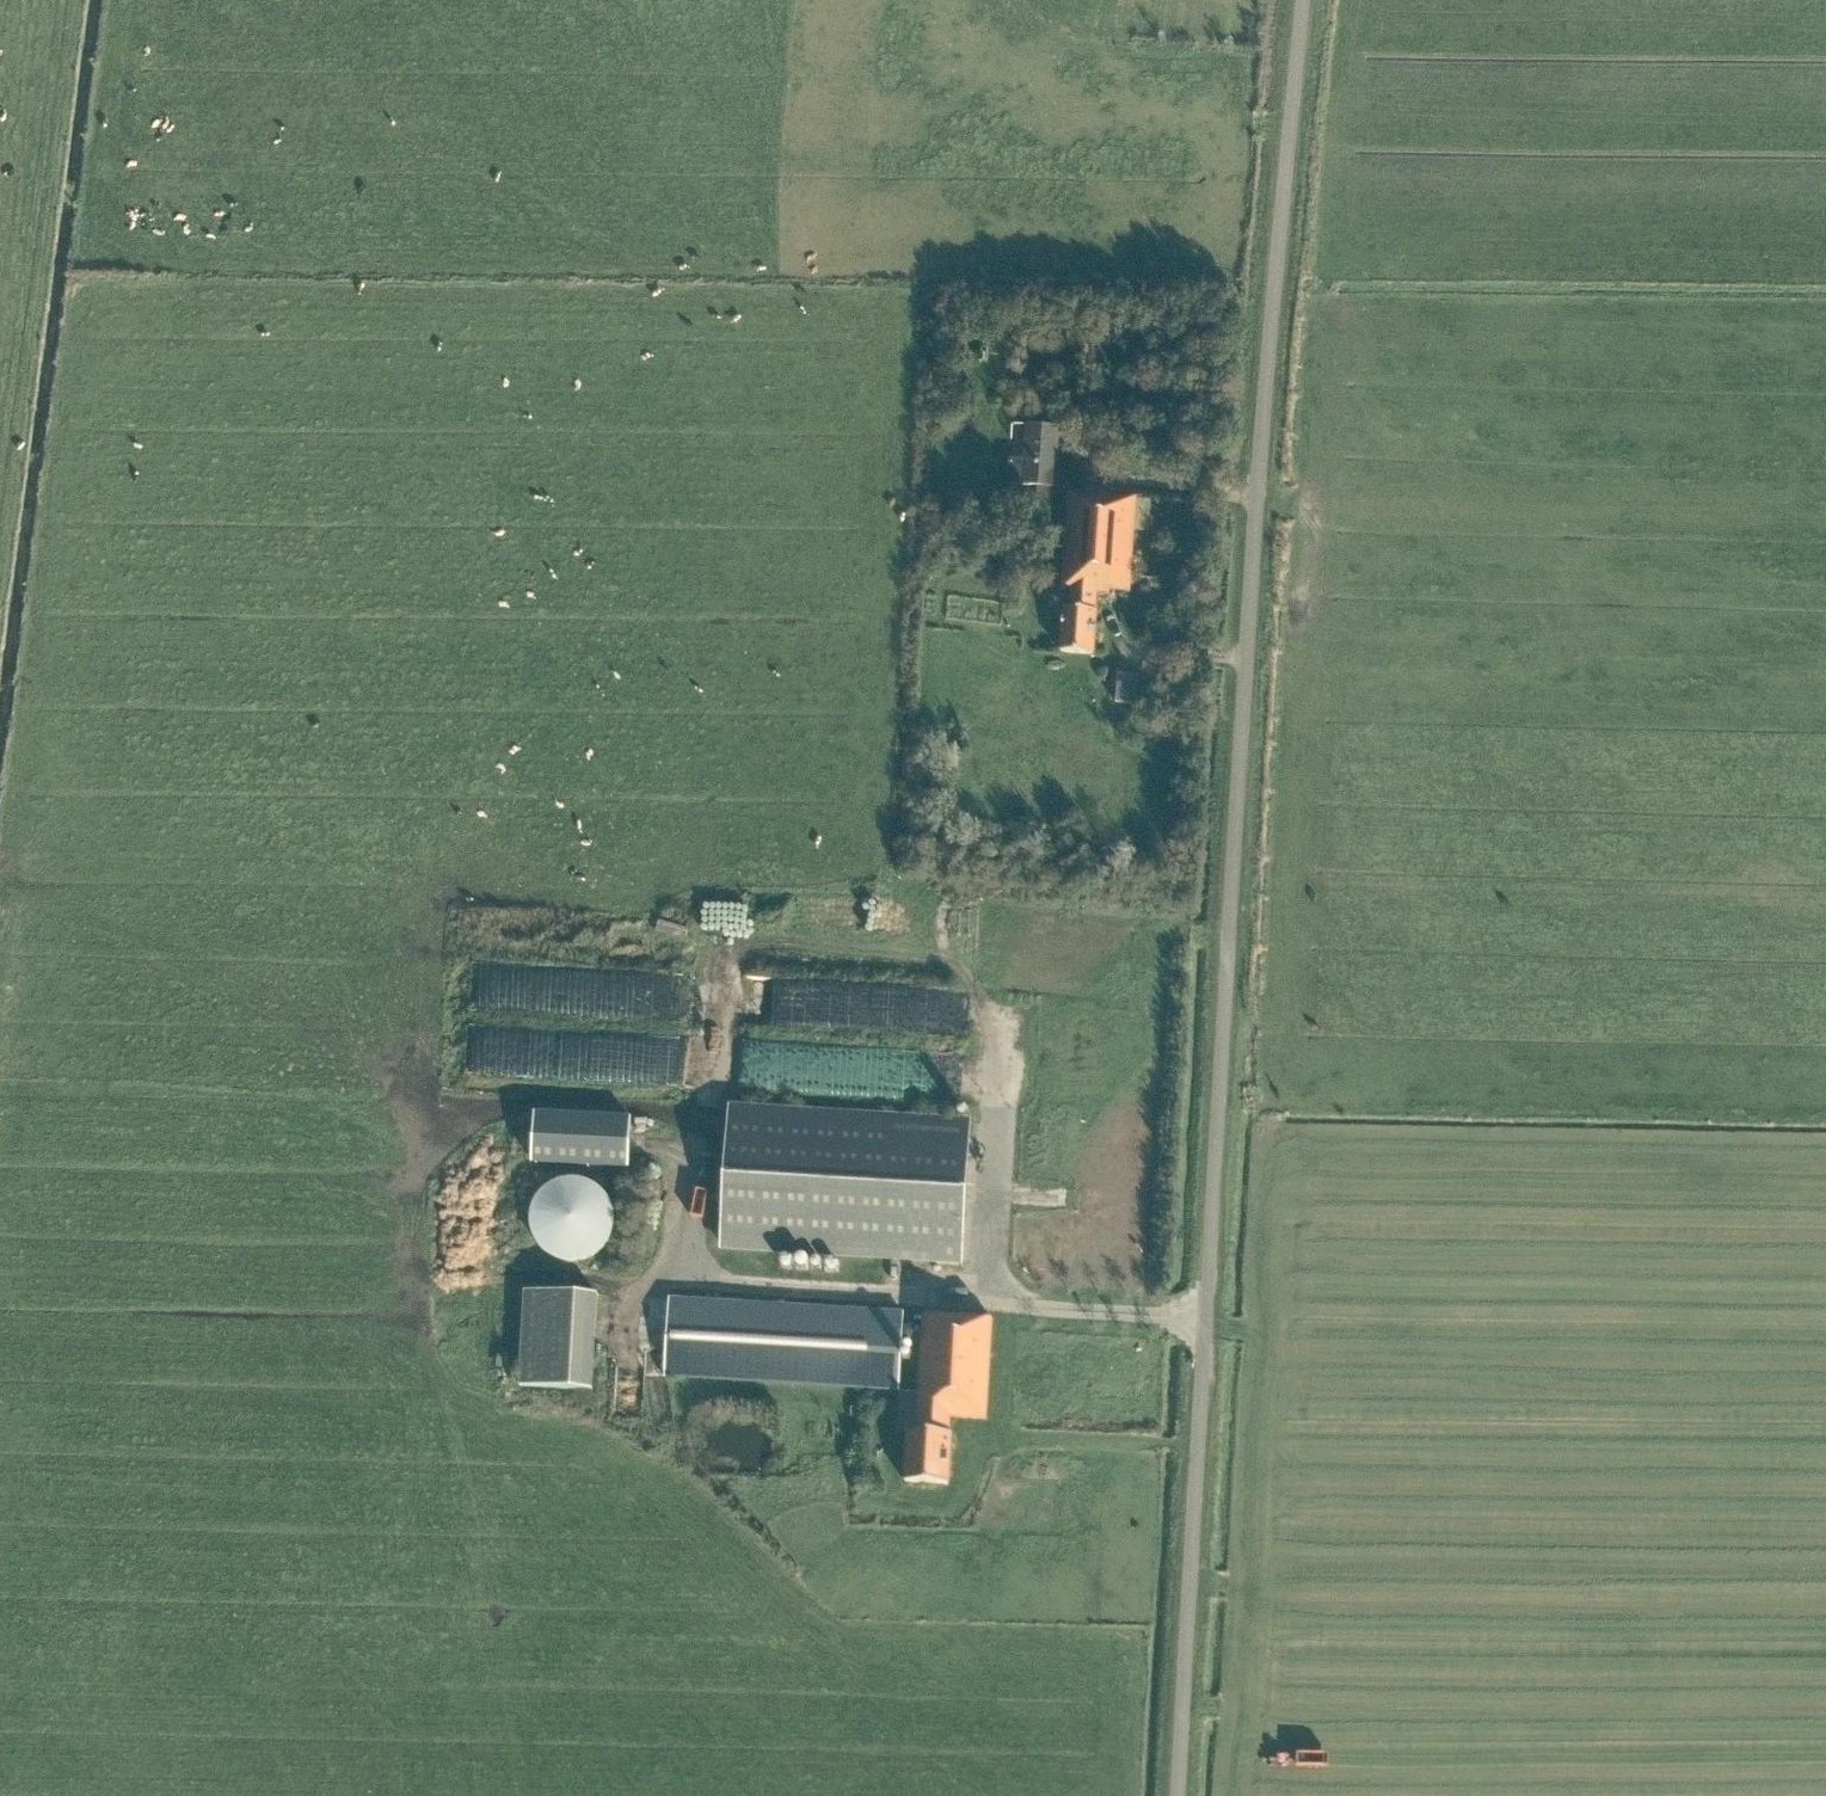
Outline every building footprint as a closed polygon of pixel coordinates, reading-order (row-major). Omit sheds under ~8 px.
[(1057,474),(1060,427),(1026,425),(1024,460),(1010,460),(1008,486),(1070,489),(1071,474),(1057,474)] [(1064,610),(1061,653),(1094,655),(1097,612),(1095,612),(1097,593),(1110,594),(1110,591),(1130,593),(1134,531),(1136,500),(1136,498),(1069,494),(1062,591),(1066,591),(1064,610)] [(1136,705),(1138,676),(1118,675),(1116,704),(1136,705)] [(969,1125),(731,1111),(723,1246),(961,1260),(969,1125)] [(535,1114),(533,1163),(628,1168),(631,1120),(535,1114)] [(608,1258),(607,1184),(539,1185),(540,1259),(608,1258)] [(598,1296),(527,1292),(522,1387),(593,1391),(598,1296)] [(899,1392),(904,1314),(671,1300),(666,1377),(899,1392)] [(924,1315),(918,1415),(920,1416),(919,1432),(909,1432),(905,1482),(948,1485),(952,1434),(948,1434),(949,1417),(986,1420),(993,1320),(924,1315)] [(861,1419),(862,1409),(852,1408),(851,1418),(861,1419)]
